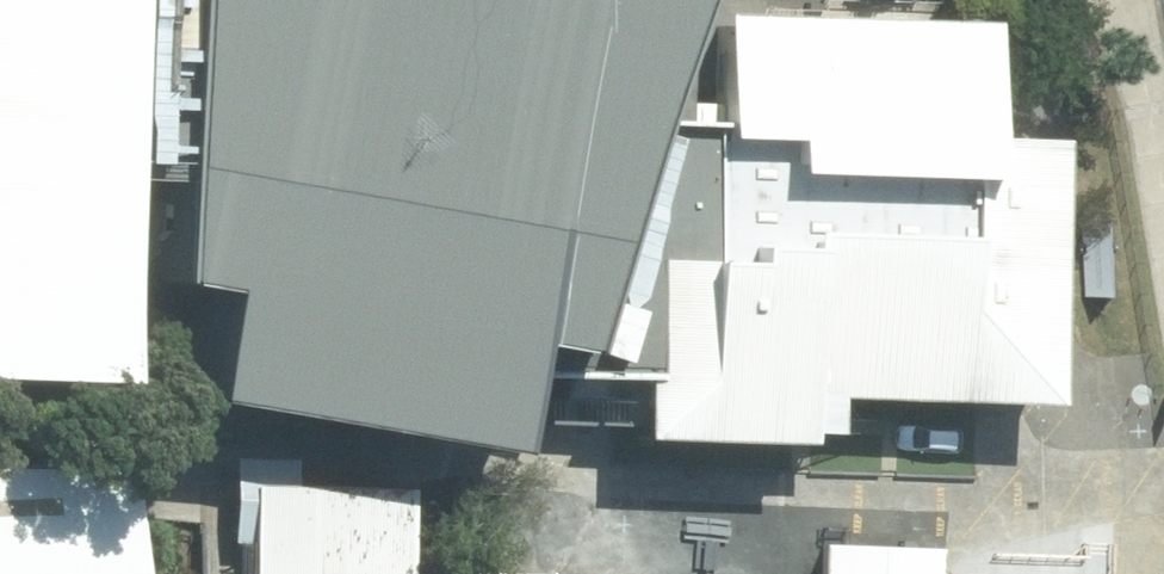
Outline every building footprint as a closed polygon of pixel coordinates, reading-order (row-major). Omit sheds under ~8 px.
[(163,355),(166,0),(0,0),(0,350),(163,355)] [(212,258),(261,271),(247,367),(547,421),(568,323),(617,334),(721,0),(214,0),(212,258)] [(737,237),(665,236),(661,420),(858,425),(859,368),(1075,374),(1081,123),(1027,122),(1030,0),(743,0),(737,237)] [(0,429),(0,573),(175,573),(173,427),(0,429)] [(242,483),(240,573),(399,573),(401,487),(242,483)]
